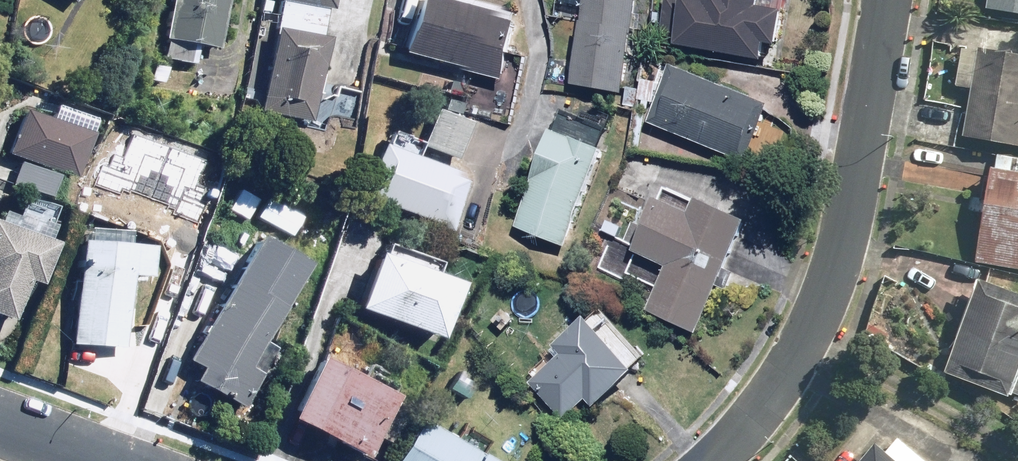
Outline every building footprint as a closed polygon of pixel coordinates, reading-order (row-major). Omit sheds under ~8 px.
[(231,0),(178,0),(168,57),(197,61),(200,43),(223,47),(231,0)] [(266,110),(315,119),(330,37),(321,35),(326,9),(334,11),(336,0),(287,0),(266,110)] [(400,44),(508,77),(527,16),(473,0),(414,0),(400,44)] [(645,0),(568,0),(568,1),(592,6),(575,81),(625,91),(645,0)] [(663,39),(773,53),(775,38),(789,40),(793,5),(773,2),(773,0),(668,0),(663,39)] [(994,6),(1017,8),(1017,0),(995,0),(994,6)] [(981,40),(968,133),(1017,140),(1017,46),(981,40)] [(681,59),(654,118),(739,157),(766,98),(681,59)] [(93,132),(23,105),(6,149),(76,176),(93,132)] [(474,120),(442,108),(429,142),(461,154),(474,120)] [(612,145),(561,125),(523,223),(574,243),(612,145)] [(480,175),(386,143),(368,193),(463,226),(480,175)] [(59,174),(19,162),(13,183),(52,195),(59,174)] [(996,165),(979,251),(1017,259),(1017,169),(996,165)] [(703,331),(754,216),(708,196),(701,211),(666,196),(642,250),(674,264),(654,310),(703,331)] [(0,219),(0,315),(16,321),(32,278),(41,281),(56,240),(0,219)] [(309,257),(261,232),(195,358),(204,362),(194,380),(244,406),(261,374),(250,368),(309,257)] [(82,236),(74,341),(127,345),(133,274),(152,275),(154,254),(162,254),(161,272),(180,274),(183,237),(151,234),(151,241),(82,236)] [(466,282),(380,253),(362,307),(447,336),(466,282)] [(984,276),(954,371),(1017,391),(1017,287),(984,276)] [(642,368),(593,313),(556,346),(565,356),(541,377),(573,414),(595,394),(603,403),(642,368)] [(399,394),(325,354),(292,414),(366,455),(399,394)] [(398,460),(498,460),(426,416),(398,460)] [(867,460),(900,460),(880,445),(867,460)]
